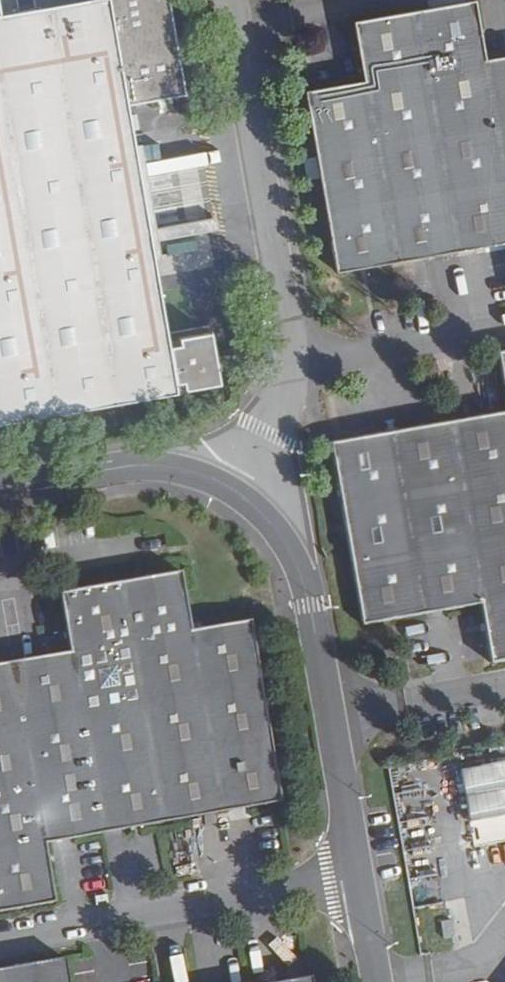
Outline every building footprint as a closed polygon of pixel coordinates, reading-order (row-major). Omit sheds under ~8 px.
[(175,397),(174,391),(183,389),(184,395),(218,390),(210,339),(175,344),(176,352),(167,353),(128,115),(187,104),(169,0),(0,0),(0,426),(175,397)] [(292,85),(323,264),(501,233),(504,256),(504,48),(474,53),(464,0),(429,0),(341,15),(351,75),(292,85)] [(164,275),(215,267),(202,185),(172,190),(169,169),(148,172),(164,275)] [(317,443),(350,628),(468,609),(478,666),(504,662),(504,348),(483,352),(493,411),(317,443)] [(58,901),(47,842),(283,801),(253,623),(194,632),(184,573),(65,594),(75,654),(0,667),(0,911),(58,901)] [(488,753),(495,792),(504,791),(504,750),(488,753)] [(70,963),(0,975),(0,981),(74,981),(70,963)]
